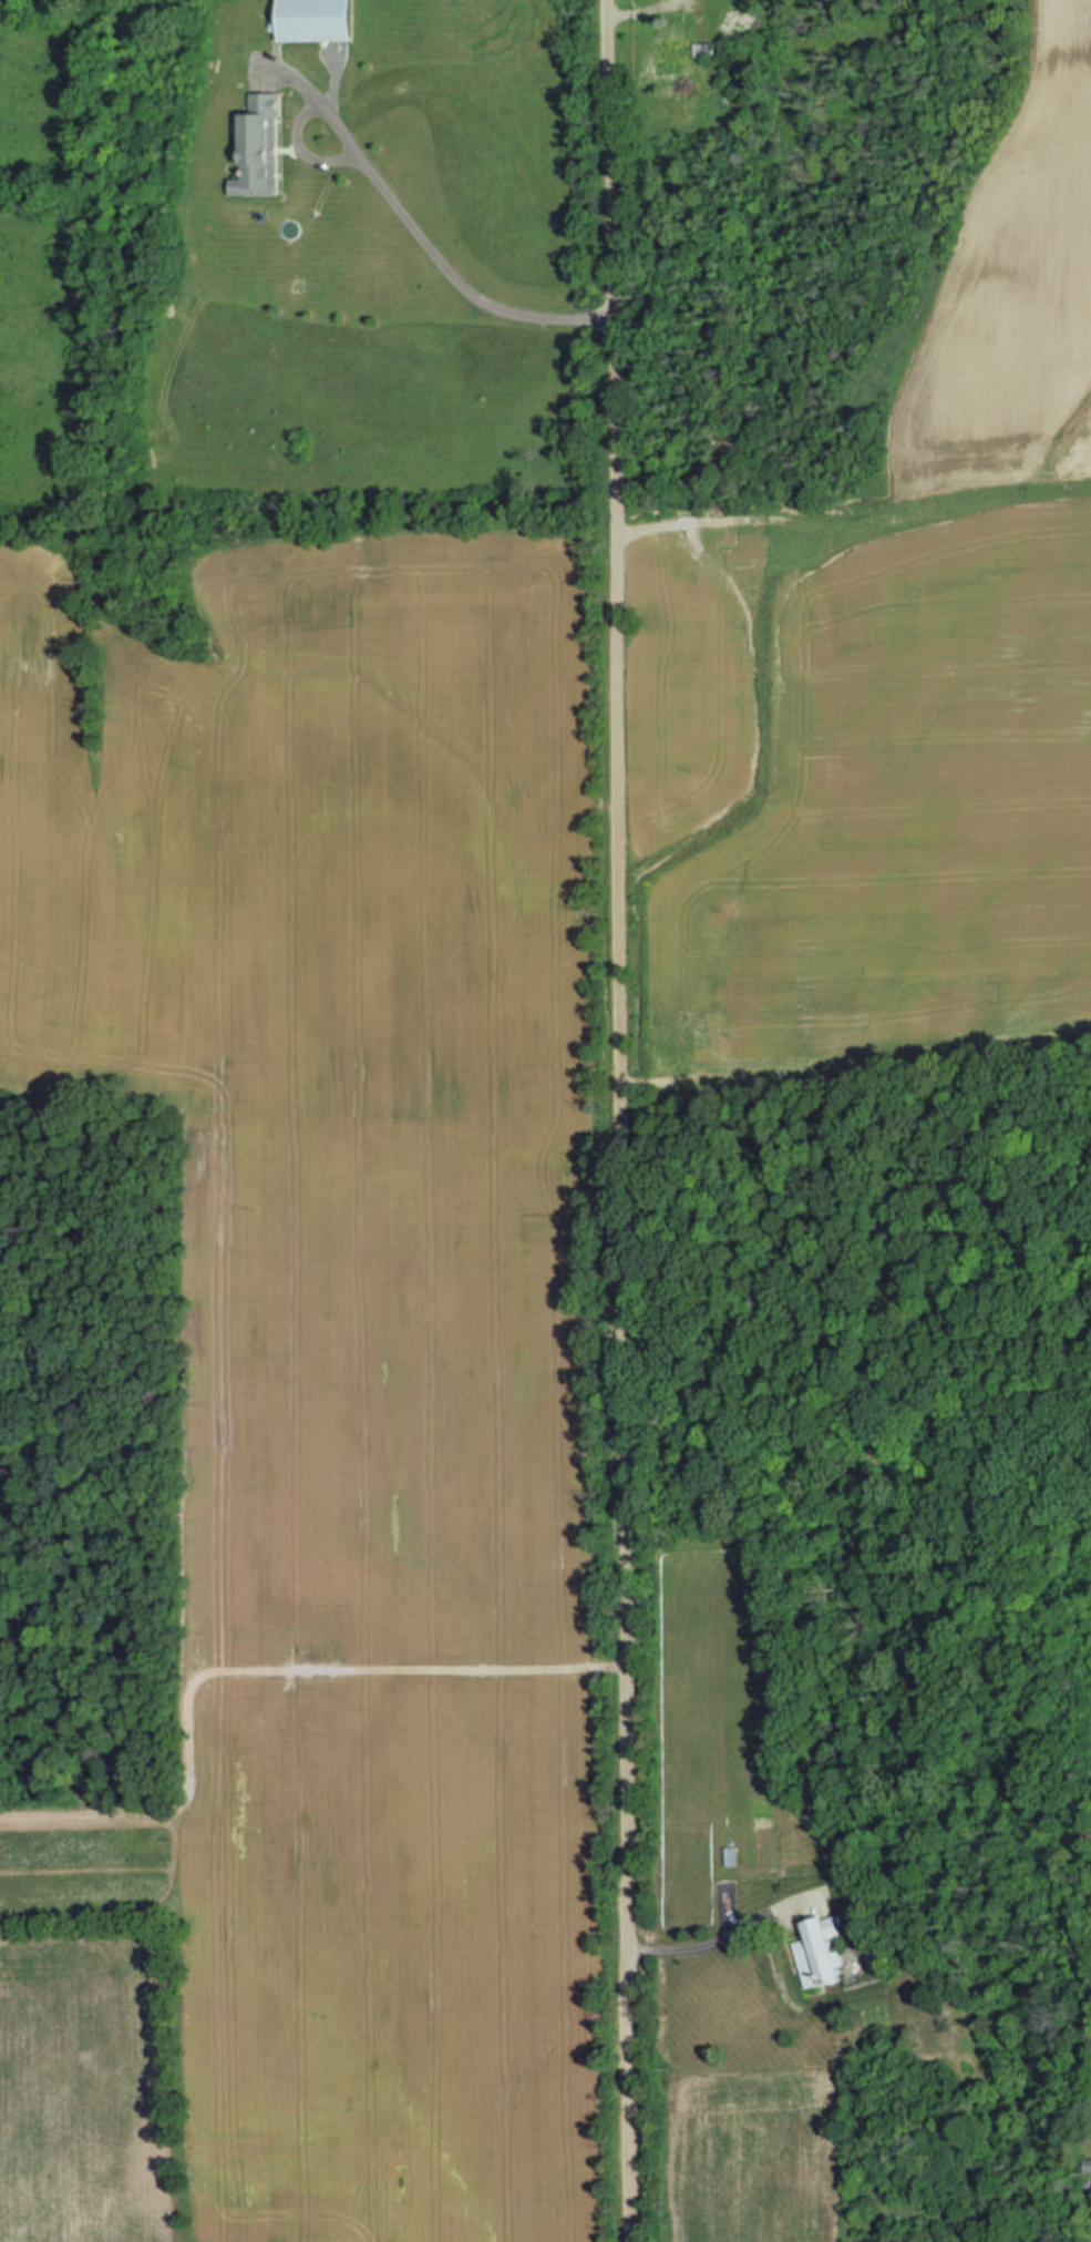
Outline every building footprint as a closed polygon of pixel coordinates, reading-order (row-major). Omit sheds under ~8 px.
[(281,39),(280,0),(351,0),(352,38),(281,39)] [(679,55),(680,72),(656,73),(655,58),(661,57),(660,37),(675,35),(676,42),(693,41),(694,54),(679,55)] [(278,177),(278,193),(229,194),(229,177),(241,177),(240,111),(246,111),(246,91),(278,90),(279,177),(278,177)] [(830,1937),(842,1979),(805,1989),(792,1942),(806,1937),(802,1922),(824,1915),(824,1917),(837,1914),(842,1933),(830,1937)]
